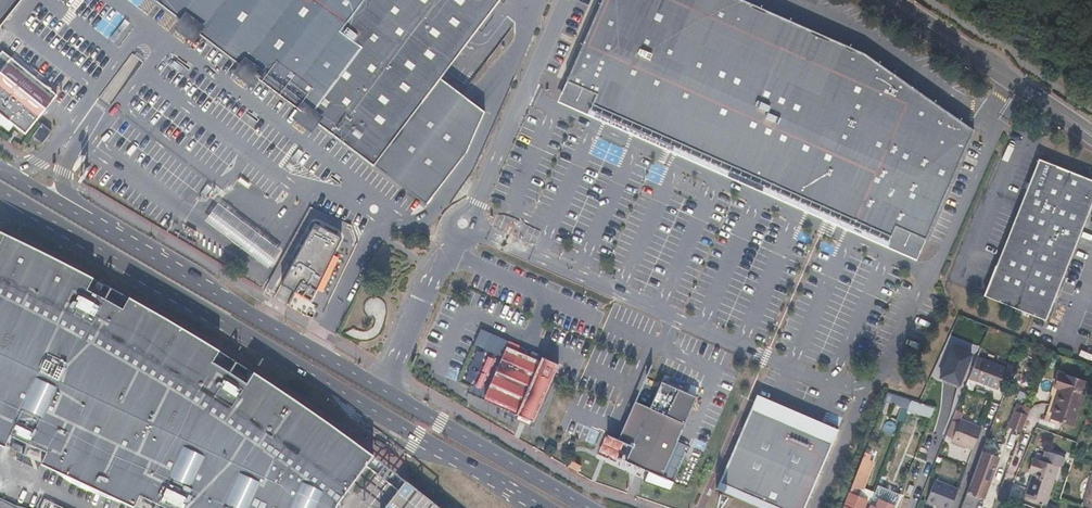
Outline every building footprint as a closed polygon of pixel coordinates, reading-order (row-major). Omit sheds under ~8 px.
[(21,0),(0,0),(0,26),(21,0)] [(373,164),(439,77),(462,47),(497,0),(156,0),(373,164)] [(565,83),(566,83),(557,103),(916,259),(925,239),(973,128),(863,53),(742,0),(601,0),(565,83)] [(132,18),(126,14),(111,34),(117,38),(129,22),(132,18)] [(0,70),(0,113),(25,134),(39,118),(58,95),(11,57),(0,70)] [(180,57),(176,63),(186,71),(191,65),(180,57)] [(439,77),(373,164),(425,204),(466,149),(483,111),(439,77)] [(53,130),(43,122),(32,136),(42,143),(53,130)] [(303,152),(297,147),(282,168),(289,172),(303,152)] [(1039,159),(983,295),(1043,320),(1091,202),(1091,181),(1039,159)] [(212,191),(206,185),(199,194),(206,199),(212,191)] [(218,203),(205,221),(268,268),(281,250),(218,203)] [(342,235),(315,221),(282,284),(309,298),(342,235)] [(8,448),(10,448),(43,464),(47,466),(62,473),(66,475),(85,485),(98,491),(116,500),(134,507),(398,507),(407,489),(394,478),(376,465),(373,463),(360,453),(341,439),(329,430),(313,419),(308,415),(294,405),(282,397),(274,391),(266,386),(259,381),(253,376),(250,375),(224,358),(218,354),(201,343),(191,336),(168,322),(167,322),(154,314),(150,312),(135,304),(133,302),(121,295),(99,283),(98,282),(62,263),(52,257),(43,252),(0,230),(0,444),(8,448)] [(540,360),(507,346),(485,395),(519,410),(517,415),(534,422),(554,376),(559,364),(541,356),(540,360)] [(956,385),(967,354),(948,348),(937,378),(956,385)] [(982,360),(975,358),(969,375),(975,377),(982,360)] [(982,358),(982,360),(975,377),(974,380),(995,389),(997,385),(1004,388),(1011,371),(1004,368),(1004,367),(982,358)] [(1052,386),(1057,388),(1046,417),(1068,425),(1084,382),(1057,371),(1052,386)] [(649,408),(635,402),(619,436),(618,440),(632,446),(625,461),(661,477),(685,424),(684,423),(696,397),(661,381),(649,408)] [(931,418),(934,407),(891,393),(888,401),(902,406),(898,419),(904,420),(907,410),(931,418)] [(757,395),(717,489),(761,507),(804,507),(837,429),(757,395)] [(1025,415),(1012,411),(1007,426),(1020,431),(1025,415)] [(979,427),(958,419),(950,441),(971,449),(979,427)] [(981,451),(959,507),(971,507),(975,498),(980,499),(996,457),(981,451)] [(1031,459),(1027,469),(1026,473),(1030,475),(1023,497),(1044,504),(1057,467),(1031,459)] [(581,466),(572,461),(569,466),(578,471),(581,466)] [(857,469),(842,507),(861,507),(865,498),(856,495),(864,472),(857,469)] [(1085,472),(1075,504),(1088,507),(1091,507),(1091,474),(1085,472)] [(934,481),(925,502),(938,507),(948,507),(955,490),(934,481)] [(898,495),(875,486),(867,505),(873,507),(877,500),(894,507),(898,495)] [(407,489),(398,507),(430,507),(407,489)] [(867,505),(866,507),(893,507),(894,507),(877,500),(873,507),(867,505)]
